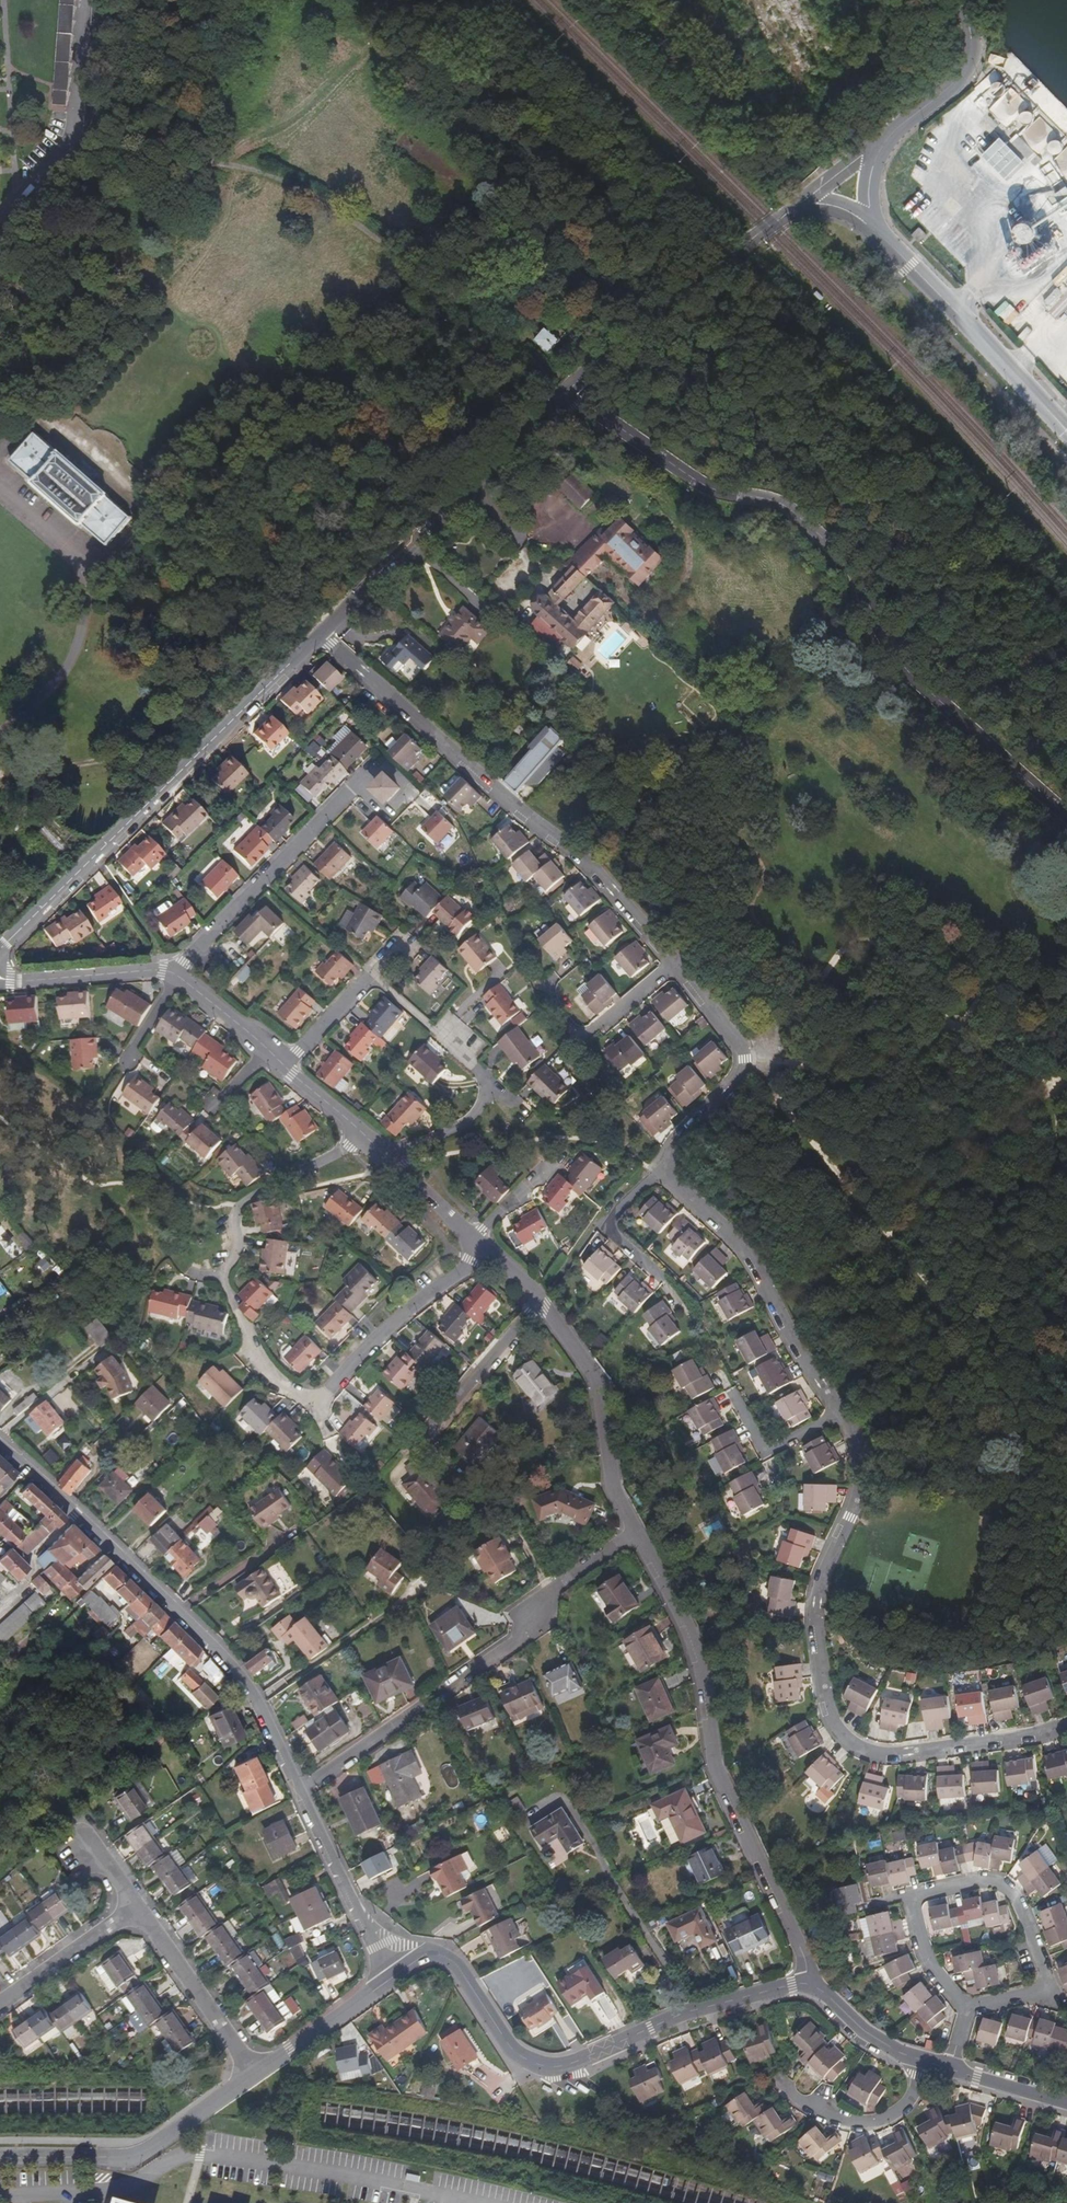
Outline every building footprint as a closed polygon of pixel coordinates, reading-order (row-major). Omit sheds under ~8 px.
[(67,106),(75,0),(61,0),(53,105),(67,106)] [(1004,66),(1006,57),(991,53),(989,63),(1004,66)] [(1006,81),(994,92),(1000,98),(988,109),(1006,128),(1018,116),(1028,126),(1011,142),(1063,195),(1066,191),(1066,182),(1047,161),(1050,158),(1066,176),(1066,145),(1006,81)] [(1008,181),(1027,162),(1001,136),(982,154),(1008,181)] [(910,231),(916,225),(909,217),(903,223),(910,231)] [(921,229),(914,236),(921,243),(928,236),(921,229)] [(1062,282),(1066,278),(1066,266),(1052,280),(1058,287),(1042,302),(1057,319),(1066,310),(1066,288),(1062,282)] [(1009,325),(1020,313),(1005,300),(995,311),(1009,325)] [(1024,326),(1018,338),(1025,341),(1031,329),(1024,326)] [(550,353),(560,340),(546,329),(536,342),(550,353)] [(106,546),(132,519),(108,499),(109,497),(59,453),(59,454),(36,434),(11,462),(35,482),(34,484),(83,527),(84,526),(106,546)] [(576,499),(573,502),(580,509),(594,495),(574,475),(563,486),(576,499)] [(560,489),(573,502),(576,499),(563,486),(560,489)] [(575,568),(586,578),(600,563),(602,564),(606,560),(604,558),(607,555),(640,585),(662,561),(622,521),(607,536),(601,531),(565,567),(571,573),(575,568)] [(539,617),(527,631),(528,632),(553,653),(563,641),(571,648),(572,647),(575,649),(614,605),(600,592),(576,620),(572,617),(560,607),(586,578),(575,568),(571,573),(570,572),(548,596),(547,595),(533,611),(539,617)] [(324,620),(329,615),(323,609),(318,614),(324,620)] [(440,636),(460,653),(473,639),(478,644),(490,631),(464,609),(440,636)] [(426,670),(436,660),(410,636),(393,655),(389,652),(382,660),(397,674),(411,657),(426,670)] [(573,656),(568,662),(579,672),(584,667),(573,656)] [(308,673),(311,675),(316,680),(327,692),(342,677),(325,662),(317,670),(314,667),(308,673)] [(309,686),(316,680),(311,675),(305,681),(309,686)] [(309,686),(305,681),(296,690),(289,697),(287,694),(280,700),(295,714),(301,709),(306,714),(322,698),(309,686)] [(293,687),(287,694),(289,697),(296,690),(293,687)] [(287,733),(271,717),(253,735),(269,751),(287,733)] [(350,718),(345,723),(349,727),(354,722),(350,718)] [(331,757),(344,770),(366,747),(350,733),(343,726),(332,737),(336,741),(326,751),(329,754),(328,755),(331,757)] [(540,783),(571,748),(571,747),(552,730),(543,739),(504,783),(508,787),(518,795),(528,784),(540,783)] [(317,734),(312,739),(321,747),(325,742),(317,734)] [(407,734),(389,752),(396,759),(408,771),(414,765),(411,762),(416,757),(423,750),(407,734)] [(312,741),(304,750),(311,757),(320,748),(312,741)] [(225,795),(247,774),(230,757),(223,763),(226,766),(220,773),(211,780),(225,795)] [(333,779),(335,781),(345,771),(344,770),(331,757),(318,769),(316,767),(300,784),(313,797),(321,789),(322,790),(330,782),(333,779)] [(216,769),(220,773),(226,766),(223,763),(216,769)] [(416,772),(414,775),(421,783),(424,780),(416,772)] [(388,802),(400,790),(387,778),(376,790),(388,802)] [(472,800),(476,803),(482,797),(463,778),(452,789),(448,785),(444,785),(441,788),(441,791),(446,795),(445,796),(461,812),(468,805),(472,800)] [(195,797),(192,800),(206,815),(210,812),(195,797)] [(185,836),(207,815),(206,815),(192,800),(185,807),(182,805),(162,825),(176,839),(182,833),(185,836)] [(271,840),(274,843),(285,833),(282,830),(285,827),(293,819),(278,805),(270,814),(272,816),(260,829),(271,840)] [(422,828),(439,844),(453,829),(437,813),(422,828)] [(394,832),(389,828),(379,818),(363,834),(378,849),(394,832)] [(260,851),(265,847),(271,840),(260,829),(257,827),(233,851),(250,867),(263,854),(260,851)] [(492,840),(509,860),(530,843),(524,837),(520,840),(516,835),(509,827),(501,833),(498,829),(491,836),(494,839),(492,840)] [(520,832),(516,835),(520,840),(524,837),(520,832)] [(165,854),(148,837),(137,848),(133,852),(130,850),(117,863),(131,876),(144,864),(149,870),(165,854)] [(314,866),(330,881),(352,858),(336,843),(314,866)] [(527,883),(535,876),(552,862),(546,854),(537,861),(531,854),(515,868),(527,883)] [(555,859),(552,862),(535,876),(548,892),(565,877),(558,868),(560,866),(555,859)] [(238,876),(222,861),(201,884),(216,898),(238,876)] [(305,866),(295,876),(297,879),(295,882),(287,890),(301,904),(310,895),(308,893),(320,880),(305,866)] [(535,879),(530,883),(541,896),(546,892),(535,879)] [(410,902),(415,906),(427,918),(433,913),(444,900),(427,884),(421,889),(415,883),(401,898),(408,905),(410,902)] [(602,900),(596,894),(593,896),(589,891),(582,883),(565,897),(581,917),(602,900)] [(106,913),(120,903),(109,886),(96,895),(99,898),(96,900),(86,906),(98,923),(108,916),(106,913)] [(444,900),(433,913),(450,928),(448,929),(458,938),(476,917),(467,909),(464,912),(447,897),(444,900)] [(182,923),(187,920),(195,915),(184,899),(172,907),(168,901),(165,901),(153,909),(152,912),(156,918),(156,919),(169,937),(184,927),(182,923)] [(383,916),(376,912),(361,904),(355,915),(348,911),(339,926),(364,940),(369,931),(373,933),(383,916)] [(237,933),(249,945),(265,930),(272,937),(285,925),(269,909),(257,921),(252,917),(237,933)] [(93,930),(79,911),(66,920),(61,923),(59,920),(44,931),(56,947),(70,937),(75,943),(93,930)] [(613,921),(616,918),(611,911),(590,928),(607,948),(624,934),(617,926),(613,921)] [(560,952),(565,948),(573,941),(569,936),(559,924),(539,941),(556,962),(563,956),(560,952)] [(478,935),(459,950),(479,973),(497,958),(478,935)] [(616,959),(632,979),(650,964),(643,957),(639,952),(642,949),(636,942),(631,946),(628,943),(615,953),(619,957),(616,959)] [(112,952),(117,948),(113,944),(109,947),(112,952)] [(101,957),(107,953),(103,946),(97,950),(101,957)] [(230,964),(219,953),(212,961),(223,971),(230,964)] [(344,977),(353,966),(338,953),(326,966),(323,964),(315,973),(331,986),(338,977),(341,974),(344,977)] [(448,971),(441,965),(433,957),(423,967),(425,970),(423,973),(415,981),(430,995),(438,986),(436,984),(448,971)] [(213,983),(219,976),(210,969),(205,975),(213,983)] [(582,997),(597,1016),(606,1008),(604,1005),(611,1000),(617,994),(602,975),(598,971),(591,977),(595,981),(588,987),(590,990),(582,997)] [(499,985),(484,996),(490,1003),(494,1008),(490,1010),(502,1025),(520,1012),(499,985)] [(578,992),(582,997),(590,990),(588,987),(586,985),(578,992)] [(305,1012),(309,1007),(315,1001),(301,989),(278,1014),(295,1030),(309,1014),(305,1012)] [(676,989),(667,996),(663,1000),(660,997),(653,1002),(670,1023),(690,1006),(676,989)] [(139,1027),(152,1006),(133,995),(131,998),(125,995),(118,990),(107,1008),(139,1027)] [(91,1017),(89,992),(79,993),(79,998),(69,998),(60,999),(61,1019),(91,1017)] [(9,1024),(39,1022),(37,997),(26,998),(26,1002),(17,1003),(8,1003),(9,1024)] [(366,1027),(381,1039),(402,1013),(385,998),(372,1013),(376,1016),(372,1021),(366,1027)] [(613,1002),(611,1000),(604,1005),(606,1008),(613,1002)] [(189,1024),(184,1021),(170,1010),(156,1030),(176,1044),(181,1038),(195,1048),(205,1035),(207,1032),(192,1021),(189,1024)] [(522,1013),(511,1022),(516,1029),(518,1028),(527,1020),(522,1013)] [(667,1030),(652,1013),(645,1019),(639,1024),(637,1021),(630,1026),(647,1047),(667,1030)] [(386,1044),(381,1039),(366,1027),(362,1023),(352,1035),(355,1038),(353,1040),(346,1048),(361,1062),(369,1053),(366,1051),(372,1043),(381,1051),(386,1044)] [(516,1029),(498,1043),(516,1065),(519,1063),(524,1070),(541,1057),(518,1028),(516,1029)] [(218,1048),(220,1046),(205,1035),(195,1048),(193,1051),(208,1061),(204,1067),(223,1082),(237,1062),(223,1052),(218,1048)] [(646,1056),(630,1037),(624,1042),(617,1048),(614,1045),(605,1052),(621,1071),(629,1064),(632,1067),(646,1056)] [(98,1051),(97,1039),(93,1039),(73,1041),(75,1071),(95,1069),(94,1059),(93,1051),(98,1051)] [(621,1039),(614,1045),(617,1048),(624,1042),(621,1039)] [(716,1070),(720,1066),(729,1059),(715,1042),(695,1058),(711,1079),(719,1073),(716,1070)] [(425,1045),(409,1061),(433,1084),(446,1071),(439,1064),(442,1061),(425,1045)] [(353,1065),(337,1051),(327,1064),(323,1068),(317,1075),(334,1089),(353,1065)] [(545,1066),(528,1083),(544,1099),(547,1096),(556,1104),(570,1090),(545,1066)] [(693,1097),(700,1091),(706,1086),(691,1067),(677,1078),(679,1081),(671,1088),(687,1107),(695,1100),(693,1097)] [(123,1095),(150,1115),(161,1100),(152,1093),(145,1088),(147,1085),(137,1077),(123,1095)] [(271,1124),(280,1117),(286,1113),(281,1106),(276,1100),(280,1097),(270,1084),(251,1096),(271,1124)] [(155,1090),(147,1085),(145,1088),(152,1093),(155,1090)] [(702,1094),(700,1091),(693,1097),(695,1100),(702,1094)] [(426,1109),(410,1094),(382,1124),(396,1137),(409,1123),(412,1126),(426,1109)] [(665,1125),(670,1121),(678,1114),(664,1097),(644,1113),(661,1134),(668,1129),(665,1125)] [(168,1125),(181,1137),(192,1125),(195,1122),(183,1111),(181,1114),(178,1112),(170,1105),(157,1120),(152,1126),(152,1128),(157,1133),(160,1133),(165,1127),(165,1128),(168,1125)] [(306,1120),(301,1113),(296,1106),(286,1113),(280,1117),(299,1143),(318,1129),(310,1118),(306,1120)] [(305,1110),(301,1113),(306,1120),(310,1118),(305,1110)] [(204,1133),(200,1129),(198,1131),(192,1125),(181,1137),(178,1140),(185,1146),(187,1143),(207,1159),(222,1142),(207,1130),(204,1133)] [(250,1162),(246,1157),(237,1145),(218,1160),(231,1177),(237,1173),(247,1187),(264,1174),(253,1160),(250,1162)] [(573,1175),(567,1182),(575,1188),(582,1194),(583,1194),(602,1170),(583,1155),(573,1167),(577,1170),(573,1175)] [(496,1204),(509,1191),(510,1190),(497,1178),(499,1175),(490,1167),(476,1181),(485,1190),(483,1192),(496,1204)] [(567,1182),(559,1175),(549,1186),(552,1189),(550,1191),(543,1200),(559,1213),(566,1204),(563,1202),(573,1190),(580,1197),(582,1194),(575,1188),(567,1182)] [(350,1226),(363,1210),(339,1191),(326,1207),(350,1226)] [(659,1235),(678,1215),(667,1205),(664,1208),(653,1198),(639,1214),(645,1219),(644,1221),(659,1235)] [(261,1220),(262,1225),(264,1234),(283,1230),(276,1199),(253,1204),(257,1221),(261,1220)] [(386,1239),(400,1224),(390,1213),(387,1216),(385,1214),(376,1206),(362,1220),(371,1229),(373,1226),(386,1239)] [(547,1228),(537,1210),(524,1217),(525,1220),(522,1222),(512,1228),(513,1230),(507,1233),(515,1249),(533,1239),(531,1236),(547,1228)] [(690,1233),(694,1229),(685,1221),(669,1239),(678,1246),(673,1252),(681,1260),(684,1258),(690,1263),(706,1245),(696,1236),(695,1237),(690,1233)] [(411,1234),(406,1230),(400,1224),(386,1239),(408,1260),(425,1243),(413,1232),(411,1234)] [(28,1250),(31,1249),(37,1244),(25,1232),(20,1238),(27,1244),(25,1247),(28,1250)] [(289,1242),(270,1239),(268,1250),(267,1259),(263,1258),(262,1272),(284,1275),(289,1242)] [(45,1253),(37,1244),(31,1249),(40,1258),(45,1253)] [(606,1287),(620,1271),(610,1261),(613,1258),(601,1248),(583,1269),(599,1284),(601,1282),(606,1287)] [(716,1249),(694,1270),(713,1289),(728,1274),(723,1268),(718,1263),(725,1257),(716,1249)] [(729,1262),(725,1257),(718,1263),(723,1268),(729,1262)] [(41,1260),(38,1263),(43,1269),(47,1266),(41,1260)] [(336,1299),(338,1302),(350,1314),(363,1301),(360,1299),(365,1294),(378,1282),(361,1265),(343,1282),(348,1287),(336,1299)] [(635,1314),(654,1293),(643,1284),(641,1286),(629,1277),(615,1293),(621,1298),(620,1300),(635,1314)] [(273,1282),(267,1288),(257,1278),(248,1287),(251,1290),(247,1294),(242,1298),(246,1302),(240,1308),(253,1321),(259,1315),(256,1312),(274,1295),(270,1291),(273,1289),(274,1290),(282,1283),(273,1282)] [(740,1282),(721,1292),(725,1300),(723,1300),(733,1319),(757,1306),(750,1293),(747,1295),(740,1282)] [(461,1307),(472,1317),(477,1321),(497,1298),(480,1284),(461,1307)] [(172,1296),(164,1294),(154,1292),(153,1296),(149,1312),(178,1319),(179,1317),(187,1319),(192,1301),(193,1297),(173,1292),(172,1296)] [(211,1310),(211,1306),(192,1301),(187,1319),(187,1321),(196,1323),(195,1326),(224,1333),(229,1315),(219,1312),(211,1310)] [(353,1317),(350,1314),(338,1302),(316,1324),(331,1339),(353,1317)] [(664,1316),(666,1313),(667,1312),(657,1303),(641,1320),(651,1330),(648,1333),(664,1347),(679,1330),(671,1322),(664,1316)] [(461,1331),(472,1317),(461,1307),(457,1304),(447,1316),(449,1318),(447,1321),(440,1330),(455,1343),(463,1333),(461,1331)] [(673,1319),(666,1313),(664,1316),(671,1322),(673,1319)] [(108,1344),(114,1339),(98,1319),(87,1328),(103,1348),(108,1344)] [(409,1355),(423,1366),(426,1369),(446,1345),(430,1331),(409,1355)] [(737,1342),(749,1365),(776,1350),(771,1341),(763,1345),(760,1340),(755,1332),(737,1342)] [(768,1335),(760,1340),(763,1345),(771,1341),(768,1335)] [(322,1351),(307,1336),(285,1358),(300,1373),(322,1351)] [(394,1362),(383,1374),(402,1390),(423,1366),(409,1355),(408,1353),(401,1361),(397,1365),(394,1362)] [(114,1356),(96,1370),(103,1378),(99,1381),(104,1388),(108,1385),(114,1400),(134,1391),(126,1372),(114,1356)] [(771,1394),(795,1381),(788,1369),(785,1370),(778,1358),(760,1368),(763,1375),(761,1376),(771,1394)] [(535,1399),(552,1386),(534,1363),(517,1377),(535,1399)] [(704,1378),(703,1378),(700,1380),(695,1373),(690,1363),(670,1374),(680,1392),(684,1391),(690,1402),(711,1391),(704,1378)] [(225,1378),(221,1374),(214,1368),(200,1382),(226,1408),(244,1390),(228,1375),(225,1378)] [(156,1421),(173,1404),(154,1386),(136,1403),(156,1421)] [(556,1391),(552,1386),(535,1399),(539,1404),(556,1391)] [(3,1411),(12,1399),(0,1389),(0,1408),(3,1411)] [(365,1407),(381,1421),(395,1404),(380,1390),(365,1407)] [(793,1428),(811,1417),(805,1405),(808,1403),(802,1390),(777,1403),(787,1422),(789,1421),(793,1428)] [(23,1403),(28,1409),(40,1399),(35,1393),(23,1403)] [(266,1412),(260,1406),(254,1400),(240,1414),(261,1436),(264,1434),(279,1419),(269,1409),(266,1412)] [(712,1400),(688,1413),(698,1432),(700,1431),(704,1437),(723,1427),(716,1414),(719,1412),(712,1400)] [(49,1402),(34,1415),(50,1435),(65,1422),(49,1402)] [(14,1410),(19,1416),(28,1409),(23,1403),(14,1410)] [(263,1403),(260,1406),(266,1412),(269,1409),(263,1403)] [(284,1414),(279,1419),(264,1434),(285,1455),(302,1438),(294,1430),(289,1424),(291,1421),(284,1414)] [(353,1426),(350,1423),(340,1435),(355,1448),(367,1434),(370,1436),(378,1427),(362,1414),(355,1423),(353,1426)] [(461,1454),(476,1466),(502,1436),(481,1418),(455,1449),(450,1444),(445,1450),(456,1459),(461,1454)] [(297,1427),(291,1421),(289,1424),(294,1430),(297,1427)] [(741,1443),(734,1430),(713,1441),(720,1454),(716,1456),(726,1474),(746,1463),(741,1453),(737,1446),(740,1444),(741,1443)] [(817,1473),(841,1460),(834,1448),(831,1449),(824,1437),(805,1447),(808,1453),(806,1455),(817,1473)] [(82,1451),(91,1461),(97,1454),(87,1445),(82,1451)] [(52,1450),(43,1457),(52,1466),(60,1458),(52,1450)] [(340,1465),(325,1450),(307,1467),(335,1494),(336,1493),(341,1488),(349,1480),(343,1474),(337,1468),(340,1465)] [(72,1495),(73,1493),(92,1470),(88,1466),(91,1462),(83,1455),(60,1481),(59,1483),(72,1495)] [(7,1489),(19,1474),(10,1466),(0,1457),(0,1483),(7,1489)] [(424,1469),(426,1467),(418,1458),(407,1467),(414,1477),(404,1485),(430,1516),(451,1498),(432,1474),(430,1476),(424,1469)] [(346,1471),(340,1465),(337,1468),(343,1474),(346,1471)] [(121,1467),(116,1472),(126,1482),(131,1477),(121,1467)] [(432,1474),(426,1467),(424,1469),(430,1476),(432,1474)] [(763,1484),(756,1470),(735,1482),(742,1495),(738,1497),(748,1514),(768,1503),(763,1494),(758,1486),(762,1484),(763,1484)] [(134,1490),(126,1482),(116,1472),(102,1486),(112,1496),(120,1504),(134,1490)] [(38,1524),(48,1533),(55,1525),(57,1527),(67,1517),(55,1505),(31,1482),(20,1493),(45,1516),(38,1523),(38,1524)] [(353,1488),(348,1482),(341,1488),(336,1493),(342,1499),(353,1488)] [(837,1497),(837,1485),(806,1485),(805,1510),(827,1511),(827,1503),(828,1497),(837,1497)] [(110,1498),(112,1496),(102,1486),(100,1488),(110,1498)] [(268,1521),(277,1514),(291,1504),(279,1488),(249,1510),(264,1530),(271,1525),(268,1521)] [(586,1523),(595,1504),(561,1489),(535,1501),(543,1520),(561,1512),(586,1523)] [(153,1525),(168,1511),(151,1494),(146,1500),(144,1498),(141,1500),(143,1502),(137,1509),(153,1525)] [(17,1547),(28,1535),(12,1520),(14,1517),(10,1512),(12,1509),(4,1501),(0,1506),(0,1534),(5,1538),(15,1548),(17,1547)] [(197,1527),(199,1525),(215,1510),(212,1507),(194,1524),(197,1527)] [(217,1507),(215,1510),(199,1525),(208,1534),(212,1530),(214,1533),(218,1530),(215,1526),(223,1520),(223,1517),(220,1514),(222,1512),(217,1507)] [(280,1518),(277,1514),(268,1521),(271,1525),(280,1518)] [(26,1555),(48,1533),(38,1524),(34,1528),(28,1535),(17,1547),(26,1555)] [(38,1562),(45,1569),(55,1559),(62,1565),(90,1540),(80,1530),(73,1524),(46,1550),(44,1549),(37,1555),(38,1562)] [(167,1555),(183,1540),(197,1527),(194,1524),(181,1537),(168,1524),(152,1540),(167,1555)] [(807,1549),(810,1550),(812,1551),(817,1537),(794,1529),(789,1543),(785,1541),(779,1560),(800,1567),(804,1557),(807,1549)] [(496,1582),(517,1570),(510,1558),(512,1557),(501,1539),(476,1553),(487,1573),(489,1571),(496,1582)] [(99,1549),(90,1540),(62,1565),(55,1559),(45,1569),(43,1571),(72,1599),(83,1589),(84,1589),(112,1563),(105,1556),(104,1555),(78,1579),(68,1570),(78,1562),(80,1564),(87,1558),(99,1549)] [(202,1560),(183,1540),(167,1555),(176,1563),(173,1566),(177,1570),(179,1568),(186,1575),(202,1560)] [(13,1550),(11,1548),(0,1560),(0,1567),(1,1567),(3,1565),(20,1580),(32,1568),(13,1550)] [(379,1584),(394,1594),(405,1578),(397,1572),(403,1563),(383,1550),(369,1569),(383,1579),(379,1584)] [(116,1565),(115,1566),(102,1578),(128,1604),(142,1591),(131,1579),(116,1565)] [(266,1607),(283,1596),(264,1569),(233,1589),(242,1602),(251,1596),(252,1597),(254,1598),(257,1598),(259,1597),(266,1607)] [(52,1587),(40,1575),(32,1582),(44,1594),(52,1587)] [(792,1601),(793,1593),(795,1582),(773,1577),(769,1597),(773,1598),(771,1612),(794,1617),(797,1602),(795,1602),(792,1601)] [(614,1621),(639,1606),(635,1599),(633,1601),(618,1578),(599,1591),(612,1610),(609,1613),(614,1621)] [(96,1612),(106,1622),(108,1625),(120,1612),(112,1605),(110,1607),(100,1597),(99,1598),(90,1589),(77,1601),(81,1605),(85,1601),(96,1612)] [(137,1620),(140,1617),(155,1603),(149,1597),(142,1591),(128,1604),(124,1608),(137,1620)] [(36,1615),(48,1604),(37,1592),(25,1602),(36,1615)] [(159,1636),(174,1621),(169,1616),(155,1603),(140,1617),(159,1636)] [(35,1616),(24,1604),(0,1625),(0,1647),(35,1616)] [(463,1638),(465,1640),(475,1633),(458,1608),(432,1627),(448,1649),(463,1638)] [(92,1616),(102,1626),(106,1622),(96,1612),(92,1616)] [(312,1660),(329,1648),(307,1619),(298,1626),(291,1617),(274,1631),(285,1644),(288,1642),(290,1645),(297,1640),(312,1660)] [(137,1620),(132,1625),(138,1631),(144,1638),(149,1632),(137,1620)] [(174,1620),(174,1621),(159,1636),(189,1665),(196,1667),(202,1658),(201,1658),(205,1651),(174,1620)] [(130,1638),(138,1631),(132,1625),(125,1632),(130,1638)] [(100,1641),(109,1633),(102,1626),(96,1631),(94,1634),(100,1641)] [(642,1671),(668,1657),(652,1627),(625,1642),(642,1671)] [(450,1651),(465,1640),(463,1638),(448,1649),(450,1651)] [(270,1648),(247,1664),(255,1675),(269,1665),(275,1660),(270,1653),(272,1652),(270,1648)] [(228,1676),(211,1658),(208,1661),(218,1671),(216,1672),(224,1680),(228,1676)] [(378,1703),(414,1686),(401,1658),(365,1676),(378,1703)] [(275,1660),(269,1665),(272,1669),(277,1664),(275,1660)] [(571,1694),(583,1688),(572,1664),(545,1676),(554,1697),(569,1690),(571,1694)] [(798,1679),(802,1679),(803,1678),(801,1664),(778,1667),(780,1682),(776,1683),(778,1702),(801,1699),(800,1687),(798,1679)] [(192,1694),(207,1710),(220,1698),(205,1682),(190,1668),(181,1677),(195,1691),(192,1694)] [(319,1717),(333,1706),(339,1703),(321,1676),(300,1690),(319,1717)] [(1047,1678),(1023,1686),(1033,1715),(1044,1712),(1041,1703),(1046,1701),(1054,1698),(1047,1678)] [(651,1721),(674,1711),(660,1679),(637,1689),(651,1721)] [(857,1706),(853,1714),(863,1720),(878,1693),(854,1680),(844,1699),(852,1703),(857,1706)] [(532,1707),(535,1712),(544,1708),(532,1681),(503,1693),(513,1716),(532,1707)] [(1007,1709),(1013,1707),(1021,1704),(1014,1684),(989,1693),(999,1722),(1010,1718),(1007,1709)] [(976,1725),(987,1723),(983,1692),(957,1696),(960,1715),(968,1714),(974,1713),(976,1725)] [(468,1730),(495,1719),(487,1697),(459,1708),(468,1730)] [(937,1718),(943,1718),(952,1716),(949,1697),(923,1701),(928,1732),(939,1730),(937,1718)] [(893,1721),(899,1722),(908,1724),(912,1703),(886,1698),(880,1728),(892,1730),(893,1721)] [(1049,1710),(1046,1701),(1041,1703),(1044,1712),(1049,1710)] [(847,1712),(853,1714),(857,1706),(852,1703),(847,1712)] [(224,1709),(238,1738),(244,1735),(230,1706),(224,1709)] [(350,1731),(333,1706),(319,1717),(305,1726),(321,1750),(350,1731)] [(515,1720),(535,1712),(532,1707),(513,1716),(515,1720)] [(1016,1716),(1013,1707),(1007,1709),(1010,1718),(1016,1716)] [(224,1745),(238,1738),(224,1709),(210,1717),(224,1745)] [(305,1715),(292,1723),(297,1730),(309,1721),(305,1715)] [(806,1721),(788,1732),(792,1738),(790,1740),(800,1758),(824,1745),(817,1732),(814,1734),(806,1721)] [(652,1774),(675,1764),(669,1749),(679,1745),(671,1727),(638,1741),(652,1774)] [(1050,1781),(1066,1777),(1066,1752),(1059,1754),(1057,1751),(1043,1754),(1050,1781)] [(382,1768),(400,1806),(421,1797),(412,1777),(422,1773),(412,1752),(389,1762),(390,1765),(382,1768)] [(837,1763),(826,1753),(807,1773),(823,1788),(816,1795),(827,1804),(835,1796),(831,1791),(845,1776),(834,1766),(837,1763)] [(251,1811),(273,1801),(264,1782),(266,1781),(255,1758),(235,1768),(246,1791),(242,1792),(251,1811)] [(1005,1760),(1009,1787),(1029,1784),(1029,1782),(1037,1780),(1034,1760),(1020,1762),(1019,1758),(1005,1760)] [(972,1765),(974,1795),(1000,1793),(998,1771),(990,1772),(983,1773),(983,1764),(972,1765)] [(950,1778),(949,1768),(938,1769),(940,1800),(966,1798),(964,1777),(956,1778),(950,1778)] [(876,1786),(879,1777),(868,1773),(859,1804),(885,1811),(890,1790),(883,1788),(876,1786)] [(899,1798),(898,1799),(905,1799),(905,1802),(927,1802),(928,1775),(913,1775),(913,1778),(899,1778),(899,1798)] [(885,1778),(879,1777),(876,1786),(883,1788),(885,1778)] [(130,1785),(113,1797),(129,1819),(146,1807),(154,1802),(139,1779),(130,1785)] [(358,1834),(380,1824),(364,1789),(342,1800),(358,1834)] [(683,1843),(706,1832),(686,1790),(653,1806),(660,1820),(670,1816),(683,1843)] [(492,1799),(493,1798),(492,1797),(488,1791),(483,1794),(487,1801),(492,1799)] [(518,1814),(526,1809),(518,1797),(510,1802),(518,1814)] [(498,1807),(493,1798),(492,1799),(487,1801),(493,1810),(498,1807)] [(771,1799),(766,1804),(770,1808),(775,1803),(771,1799)] [(570,1852),(585,1843),(562,1808),(531,1829),(543,1847),(559,1836),(570,1852)] [(278,1856),(298,1848),(286,1821),(266,1830),(278,1856)] [(138,1851),(155,1839),(144,1823),(127,1835),(138,1851)] [(904,1832),(893,1834),(895,1843),(906,1840),(904,1832)] [(996,1835),(995,1843),(991,1866),(1000,1868),(1002,1858),(1013,1860),(1016,1838),(996,1835)] [(149,1866),(153,1864),(166,1854),(155,1839),(138,1851),(149,1866)] [(976,1864),(991,1866),(995,1843),(979,1840),(962,1844),(966,1862),(977,1860),(976,1864)] [(945,1874),(940,1850),(938,1843),(918,1848),(923,1869),(933,1867),(936,1877),(945,1874)] [(958,1864),(966,1862),(962,1844),(940,1850),(945,1874),(960,1871),(958,1864)] [(702,1884),(725,1873),(713,1847),(690,1858),(702,1884)] [(164,1879),(180,1868),(179,1867),(187,1862),(179,1850),(171,1855),(169,1852),(166,1854),(153,1864),(164,1879)] [(1020,1878),(1025,1886),(1051,1867),(1039,1851),(1021,1864),(1028,1872),(1020,1878)] [(363,1864),(371,1880),(392,1869),(384,1853),(363,1864)] [(448,1897),(468,1887),(460,1872),(467,1869),(460,1856),(431,1870),(436,1880),(439,1879),(448,1897)] [(910,1876),(917,1874),(913,1858),(888,1864),(893,1887),(911,1883),(910,1876)] [(861,1868),(864,1884),(866,1889),(884,1885),(885,1889),(893,1887),(888,1864),(887,1862),(861,1868)] [(1063,1884),(1051,1867),(1025,1886),(1031,1894),(1039,1888),(1046,1897),(1063,1884)] [(191,1884),(180,1868),(164,1879),(175,1895),(191,1884)] [(291,1900),(280,1878),(268,1885),(272,1893),(278,1890),(280,1893),(285,1903),(291,1900)] [(869,1902),(868,1900),(866,1889),(864,1884),(842,1889),(848,1915),(865,1912),(863,1904),(869,1902)] [(301,1914),(325,1903),(317,1887),(293,1899),(301,1914)] [(481,1927),(501,1917),(487,1889),(463,1901),(469,1912),(472,1910),(481,1927)] [(71,1906),(61,1891),(44,1902),(55,1918),(71,1906)] [(191,1921),(208,1910),(196,1894),(180,1906),(191,1921)] [(983,1903),(981,1898),(963,1902),(965,1908),(958,1910),(961,1926),(969,1924),(968,1921),(986,1917),(983,1903)] [(983,1903),(986,1917),(988,1926),(1010,1921),(1007,1905),(999,1907),(997,1900),(983,1903)] [(44,1902),(29,1913),(31,1916),(39,1929),(55,1918),(44,1902)] [(333,1918),(325,1903),(301,1914),(309,1930),(333,1918)] [(1066,1923),(1066,1918),(1062,1904),(1041,1912),(1045,1924),(1042,1925),(1045,1932),(1066,1923)] [(935,1932),(961,1926),(958,1910),(950,1912),(948,1905),(930,1909),(935,1932)] [(702,1947),(716,1940),(702,1909),(669,1924),(677,1941),(695,1933),(702,1947)] [(202,1937),(206,1934),(219,1925),(208,1910),(191,1921),(202,1937)] [(868,1917),(873,1936),(904,1929),(902,1921),(892,1923),(890,1912),(868,1917)] [(759,1915),(752,1919),(734,1926),(727,1930),(738,1954),(770,1940),(759,1915)] [(42,1933),(39,1929),(31,1916),(15,1927),(26,1944),(42,1933)] [(873,1936),(868,1918),(859,1921),(863,1939),(865,1938),(873,1936)] [(223,1922),(219,1925),(206,1934),(218,1950),(234,1939),(240,1934),(230,1920),(225,1924),(223,1922)] [(500,1961),(520,1951),(515,1942),(520,1939),(511,1921),(486,1933),(500,1961)] [(1066,1949),(1066,1923),(1045,1932),(1051,1948),(1062,1944),(1065,1950),(1066,1949)] [(0,1938),(0,1940),(6,1948),(11,1955),(26,1944),(15,1927),(0,1938)] [(906,1939),(904,1929),(873,1936),(865,1938),(869,1958),(877,1956),(878,1957),(898,1952),(896,1942),(906,1939)] [(286,1942),(289,1948),(296,1960),(304,1956),(298,1946),(303,1943),(299,1934),(286,1942)] [(218,1950),(229,1966),(232,1964),(245,1954),(234,1939),(218,1950)] [(634,1972),(644,1965),(632,1946),(622,1952),(620,1949),(605,1959),(617,1978),(631,1969),(634,1972)] [(248,1952),(245,1954),(232,1964),(243,1980),(259,1969),(264,1965),(255,1951),(250,1955),(248,1952)] [(119,1952),(103,1963),(108,1971),(102,1976),(112,1991),(119,1986),(124,1993),(140,1981),(119,1952)] [(329,1979),(346,1971),(337,1952),(312,1964),(320,1980),(328,1977),(329,1979)] [(957,1974),(964,1972),(985,1967),(981,1952),(953,1959),(957,1974)] [(909,1954),(886,1966),(897,1987),(911,1980),(908,1973),(917,1969),(909,1954)] [(824,1955),(819,1958),(823,1966),(829,1964),(824,1955)] [(573,1975),(577,1973),(578,1974),(589,1967),(584,1960),(569,1970),(573,1975)] [(259,1969),(243,1980),(254,1996),(263,1989),(270,1984),(265,1978),(273,1972),(267,1963),(264,1965),(259,1969)] [(995,1965),(985,1967),(964,1972),(966,1983),(976,1981),(978,1991),(999,1986),(995,1965)] [(594,2002),(606,1994),(589,1967),(578,1974),(577,1973),(573,1975),(559,1985),(573,2008),(584,2001),(583,1998),(589,1994),(594,2002)] [(134,2013),(140,2009),(156,1998),(144,1982),(129,1994),(123,1998),(134,2013)] [(249,2003),(246,2005),(250,2011),(252,2009),(258,2016),(274,2005),(283,1999),(271,1983),(270,1984),(263,1989),(254,1996),(246,2001),(249,2003)] [(916,2013),(918,2011),(936,1996),(932,1990),(929,1993),(921,1983),(904,1997),(916,2013)] [(77,2020),(93,2009),(81,1993),(78,1995),(75,1992),(71,1995),(73,1998),(65,2004),(77,2020)] [(545,2020),(551,2017),(559,2012),(548,1995),(520,2013),(531,2030),(537,2025),(539,2028),(547,2023),(545,2020)] [(608,2021),(617,2015),(606,1996),(597,2001),(608,2021)] [(946,2009),(936,1996),(918,2011),(934,2030),(946,2020),(941,2013),(946,2009)] [(144,2030),(157,2021),(167,2013),(156,1998),(140,2009),(141,2010),(133,2015),(144,2030)] [(595,2002),(591,2004),(604,2024),(607,2021),(595,2002)] [(65,2004),(50,2014),(61,2031),(64,2030),(69,2038),(80,2031),(75,2022),(77,2020),(65,2004)] [(269,2032),(285,2021),(274,2005),(258,2016),(269,2032)] [(62,2032),(61,2031),(50,2014),(45,2008),(29,2019),(40,2036),(45,2043),(62,2032)] [(432,2030),(417,2009),(385,2031),(382,2026),(370,2035),(387,2061),(388,2061),(432,2030)] [(168,2037),(184,2025),(172,2010),(167,2013),(157,2021),(168,2037)] [(1027,2040),(1028,2035),(1033,2019),(1034,2015),(1026,2012),(1025,2016),(1014,2013),(1008,2034),(1027,2040)] [(1034,2042),(1050,2046),(1057,2021),(1041,2017),(1040,2021),(1033,2019),(1028,2035),(1035,2037),(1034,2042)] [(40,2036),(29,2019),(13,2031),(24,2046),(40,2036)] [(997,2047),(1004,2022),(996,2020),(996,2023),(984,2020),(978,2041),(997,2047)] [(1057,2021),(1050,2046),(1066,2051),(1066,2028),(1064,2027),(1065,2024),(1057,2021)] [(757,2025),(760,2033),(761,2036),(756,2038),(745,2041),(751,2062),(772,2056),(771,2052),(776,2050),(768,2022),(757,2025)] [(799,2058),(807,2066),(808,2063),(818,2054),(825,2047),(828,2044),(823,2039),(825,2036),(810,2022),(795,2038),(803,2047),(807,2050),(804,2053),(799,2058)] [(174,2056),(195,2041),(184,2025),(168,2037),(169,2038),(163,2042),(174,2056)] [(440,2036),(444,2042),(459,2032),(456,2026),(440,2036)] [(478,2058),(461,2031),(459,2032),(444,2042),(443,2043),(460,2070),(478,2058)] [(710,2049),(705,2052),(700,2054),(707,2068),(710,2075),(729,2066),(727,2062),(735,2058),(727,2041),(719,2045),(716,2039),(707,2043),(710,2049)] [(362,2055),(360,2043),(339,2048),(344,2071),(364,2067),(366,2074),(374,2072),(370,2053),(362,2055)] [(701,2045),(705,2052),(710,2049),(707,2043),(701,2045)] [(835,2046),(829,2051),(833,2054),(838,2049),(835,2046)] [(833,2054),(829,2051),(825,2047),(818,2054),(808,2063),(823,2078),(826,2076),(833,2082),(847,2068),(840,2061),(845,2056),(838,2049),(833,2054)] [(681,2058),(676,2061),(672,2063),(682,2083),(700,2075),(699,2072),(707,2068),(700,2054),(698,2050),(690,2053),(688,2048),(678,2052),(681,2058)] [(673,2054),(676,2061),(681,2058),(678,2052),(673,2054)] [(641,2076),(638,2078),(631,2081),(640,2101),(664,2090),(660,2080),(663,2078),(655,2061),(638,2069),(641,2076)] [(870,2079),(866,2076),(861,2074),(849,2094),(867,2105),(869,2101),(877,2106),(887,2089),(879,2084),(883,2079),(873,2073),(870,2079)] [(425,2078),(420,2094),(433,2098),(438,2083),(425,2078)] [(754,2107),(751,2103),(745,2093),(727,2105),(738,2122),(741,2120),(745,2126),(754,2120),(769,2110),(764,2101),(757,2105),(754,2107)] [(962,2114),(958,2115),(951,2116),(955,2131),(957,2139),(977,2134),(975,2123),(981,2125),(986,2109),(971,2104),(960,2107),(962,2114)] [(955,2131),(951,2116),(944,2118),(937,2106),(928,2111),(931,2117),(933,2120),(929,2122),(918,2128),(928,2147),(949,2136),(949,2132),(955,2131)] [(779,2118),(772,2107),(769,2110),(754,2120),(766,2138),(769,2136),(773,2141),(797,2125),(791,2116),(785,2120),(782,2122),(779,2118)] [(1017,2117),(1015,2124),(1013,2128),(1008,2126),(998,2123),(991,2144),(1011,2150),(1012,2147),(1017,2149),(1026,2120),(1017,2117)] [(836,2133),(830,2138),(827,2140),(823,2136),(816,2127),(799,2141),(812,2157),(815,2155),(819,2160),(842,2141),(836,2133)] [(894,2146),(884,2151),(886,2155),(894,2170),(912,2161),(911,2159),(917,2156),(903,2129),(893,2133),(897,2140),(899,2143),(894,2146)] [(1051,2158),(1058,2160),(1064,2138),(1066,2132),(1056,2129),(1053,2136),(1052,2139),(1048,2138),(1037,2135),(1031,2155),(1050,2161),(1051,2158)] [(860,2147),(856,2149),(851,2152),(861,2172),(880,2162),(878,2159),(886,2155),(884,2151),(877,2138),(869,2141),(866,2135),(857,2141),(860,2147)] [(1057,2161),(1066,2164),(1066,2139),(1064,2138),(1058,2160),(1057,2161)] [(832,2181),(833,2175),(819,2171),(817,2178),(832,2181)] [(408,2174),(406,2179),(419,2182),(420,2176),(408,2174)] [(892,2185),(897,2196),(913,2188),(908,2177),(892,2185)]
